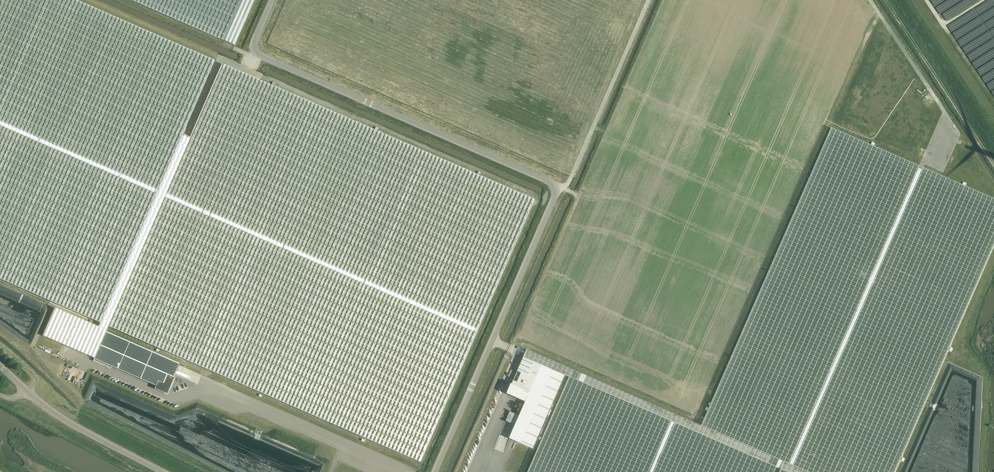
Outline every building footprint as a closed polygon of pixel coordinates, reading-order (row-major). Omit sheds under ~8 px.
[(190,138),(183,135),(215,62),(73,0),(0,0),(0,279),(101,323),(108,326),(190,138)] [(235,46),(235,45),(255,0),(130,0),(235,46)] [(535,201),(222,65),(190,138),(108,326),(130,336),(421,463),(535,201)] [(528,471),(775,471),(776,468),(781,470),(780,471),(895,471),(993,246),(993,199),(832,129),(702,426),(527,350),(512,386),(513,386),(509,394),(518,398),(518,399),(526,403),(520,416),(510,412),(506,421),(516,426),(510,439),(533,449),(565,376),(570,378),(528,471)] [(108,326),(101,323),(99,327),(55,308),(43,336),(95,359),(93,361),(111,369),(111,367),(156,387),(155,389),(167,395),(175,378),(174,378),(180,364),(128,342),(130,336),(108,326)]
